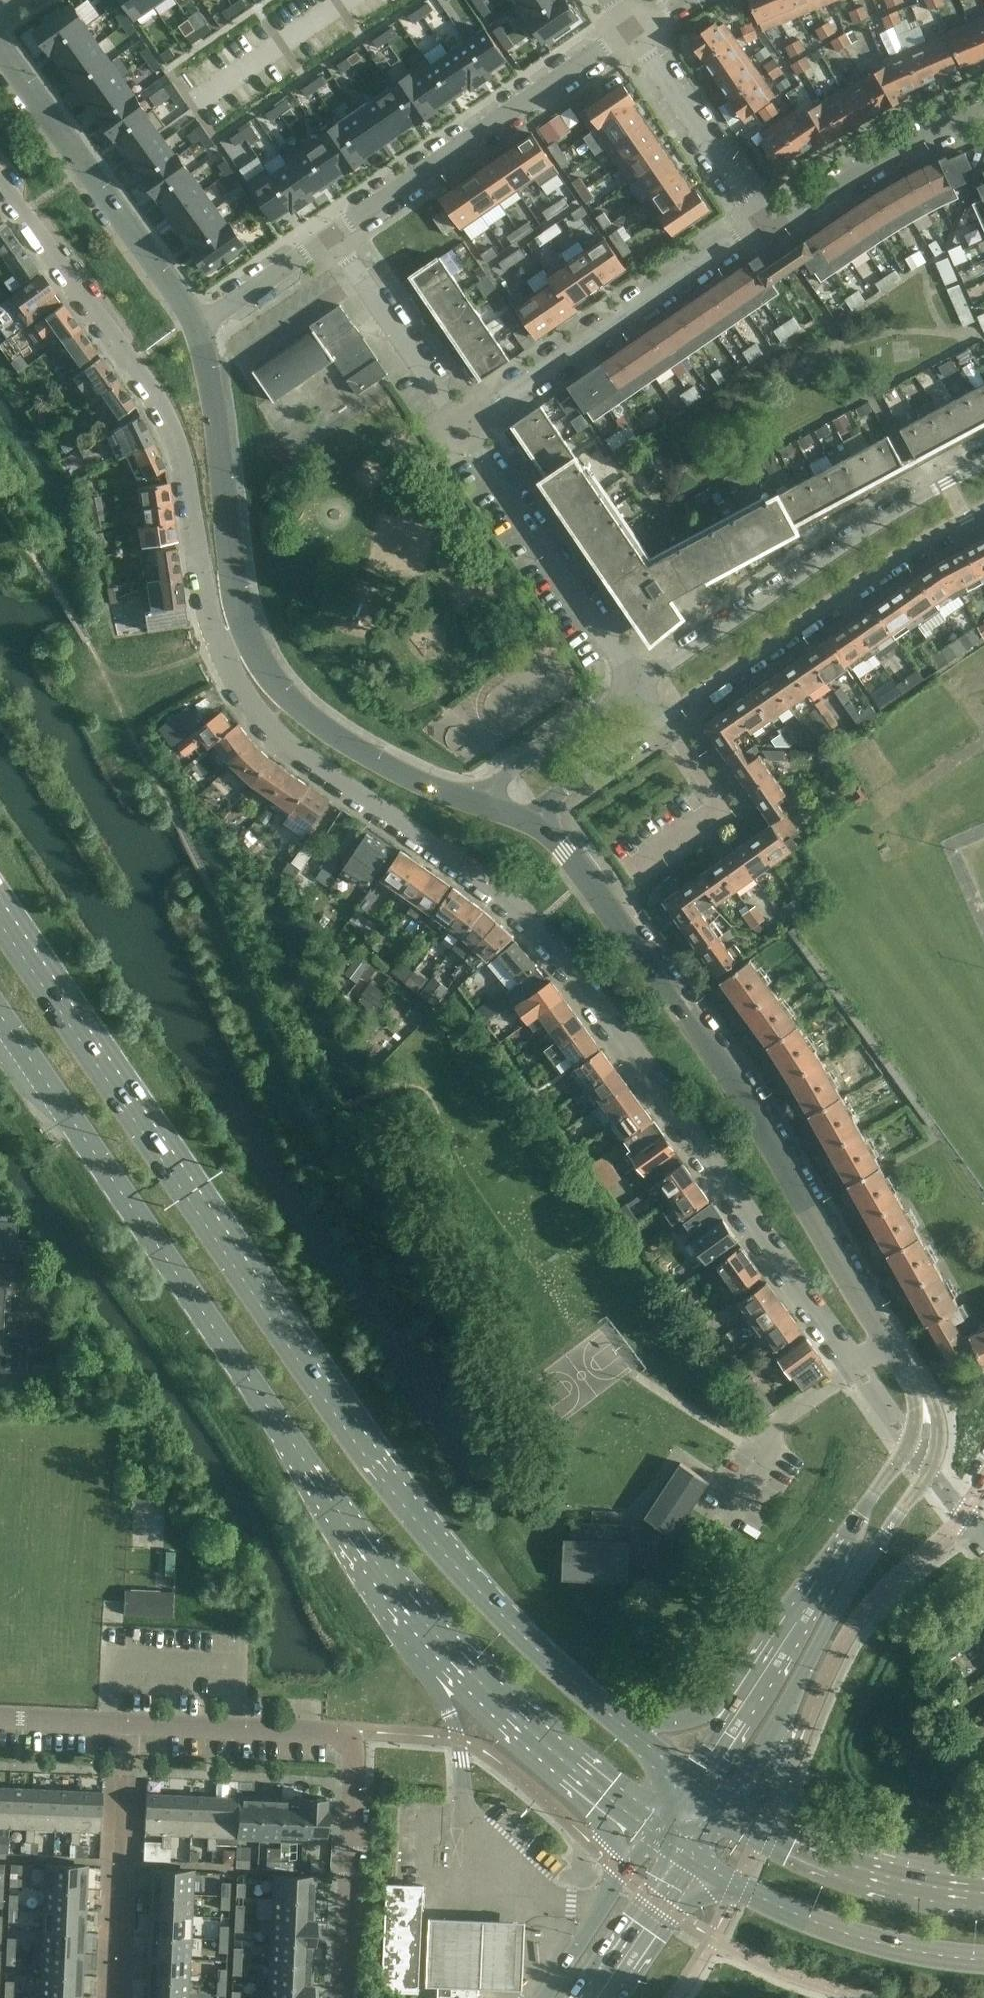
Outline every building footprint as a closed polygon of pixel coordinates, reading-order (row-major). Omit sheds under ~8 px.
[(100,1),(107,10),(113,5),(109,0),(102,0),(100,1)] [(135,18),(153,6),(149,0),(122,0),(135,18)] [(232,6),(237,13),(247,6),(243,0),(241,0),(232,6)] [(512,8),(518,16),(523,24),(529,20),(558,0),(524,0),(520,3),(516,5),(512,8)] [(529,20),(541,37),(543,41),(553,35),(555,39),(571,28),(568,24),(577,18),(565,0),(558,0),(529,20)] [(758,22),(776,14),(770,0),(749,0),(758,22)] [(794,7),(791,0),(770,0),(776,14),(794,7)] [(888,9),(896,5),(894,0),(884,0),(888,9)] [(928,11),(936,7),(933,0),(924,0),(928,11)] [(484,2),(477,7),(484,17),(491,12),(484,2)] [(429,3),(419,10),(423,17),(433,10),(429,3)] [(46,24),(35,32),(44,43),(48,50),(50,52),(52,51),(86,27),(88,26),(87,24),(80,15),(75,8),(73,5),(67,9),(62,12),(59,9),(44,20),(46,24)] [(232,6),(223,13),(227,19),(237,13),(232,6)] [(869,17),(865,6),(857,9),(861,20),(869,17)] [(848,13),(852,23),(861,20),(857,9),(848,13)] [(419,10),(409,17),(413,23),(423,17),(419,10)] [(123,11),(117,16),(123,25),(130,21),(123,11)] [(901,22),(897,11),(889,15),(893,25),(901,22)] [(881,18),(885,28),(893,25),(889,15),(881,18)] [(969,22),(983,58),(983,15),(969,22)] [(130,21),(123,25),(130,35),(136,31),(130,21)] [(836,32),(830,21),(822,26),(829,37),(836,32)] [(740,32),(734,22),(729,24),(735,35),(740,32)] [(751,22),(740,27),(743,35),(754,31),(751,22)] [(983,58),(969,22),(947,31),(963,67),(983,58)] [(703,61),(736,39),(725,23),(717,28),(714,24),(696,37),(694,33),(688,38),(703,61)] [(207,24),(197,30),(201,37),(211,30),(209,27),(207,24)] [(500,26),(494,31),(501,40),(507,36),(500,26)] [(814,31),(821,41),(829,37),(822,26),(814,31)] [(86,27),(52,51),(58,59),(64,68),(98,44),(92,35),(86,27)] [(393,28),(383,34),(388,41),(397,34),(393,28)] [(468,41),(488,71),(502,62),(506,59),(503,54),(496,44),(485,29),(482,31),(468,41)] [(197,30),(187,37),(192,44),(201,37),(197,30)] [(746,44),(758,39),(754,31),(743,35),(746,44)] [(941,77),(963,67),(947,31),(925,41),(941,77)] [(851,43),(845,33),(838,37),(844,48),(851,43)] [(383,34),(373,41),(378,48),(388,41),(383,34)] [(507,36),(501,40),(507,50),(514,46),(507,36)] [(831,42),(837,52),(844,48),(838,37),(831,42)] [(703,61),(717,80),(749,58),(736,39),(703,61)] [(805,50),(800,39),(792,43),(798,54),(805,50)] [(450,53),(448,55),(469,85),(470,86),(472,88),(481,82),(491,75),(488,71),(468,41),(458,48),(450,53)] [(920,86),(941,77),(925,41),(904,50),(920,86)] [(784,47),(790,58),(798,54),(792,43),(784,47)] [(98,44),(64,68),(71,77),(77,85),(110,61),(98,44)] [(147,47),(141,51),(148,61),(154,57),(147,47)] [(170,48),(160,55),(165,62),(175,55),(170,48)] [(903,93),(920,86),(904,50),(883,59),(886,67),(898,95),(903,93)] [(357,52),(347,59),(352,65),(362,59),(357,52)] [(448,55),(432,66),(453,96),(461,90),(464,88),(469,85),(448,55)] [(812,66),(806,56),(798,61),(803,71),(812,66)] [(154,57),(148,61),(155,71),(161,67),(154,57)] [(419,63),(409,70),(411,74),(435,108),(439,105),(443,102),(444,102),(453,96),(432,66),(427,58),(419,63)] [(717,80),(730,99),(762,77),(749,58),(717,80)] [(347,59),(338,66),(342,72),(352,65),(347,59)] [(773,59),(763,66),(768,73),(778,66),(773,59)] [(110,61),(77,85),(83,94),(84,95),(89,103),(123,79),(122,78),(111,62),(110,61)] [(790,66),(795,76),(803,71),(798,61),(790,66)] [(773,80),(783,73),(778,66),(768,73),(773,80)] [(862,81),(880,113),(906,98),(903,93),(898,95),(886,67),(862,81)] [(393,87),(392,88),(416,121),(417,123),(426,117),(436,110),(435,108),(411,74),(393,87)] [(322,77),(312,83),(316,90),(326,83),(322,77)] [(762,77),(730,99),(745,122),(751,117),(749,115),(776,97),(762,77)] [(123,79),(89,103),(102,120),(136,96),(123,79)] [(860,124),(880,113),(862,81),(861,79),(841,90),(860,124)] [(172,83),(165,87),(172,97),(179,92),(172,83)] [(312,83),(302,90),(306,97),(316,90),(312,83)] [(592,132),(635,102),(622,83),(612,90),(611,90),(602,96),(602,97),(579,113),(592,132)] [(392,88),(375,99),(399,133),(416,121),(392,88)] [(840,136),(860,124),(841,90),(821,102),(822,104),(840,136)] [(179,92),(172,97),(179,107),(185,102),(179,92)] [(136,96),(102,120),(114,137),(116,136),(148,113),(143,107),(136,96)] [(366,105),(358,111),(381,145),(387,141),(399,133),(375,99),(366,105)] [(281,104),(276,108),(281,114),(291,108),(286,101),(281,104)] [(606,149),(646,122),(634,104),(636,103),(635,102),(592,132),(592,133),(594,132),(606,149)] [(779,112),(773,103),(766,108),(772,117),(779,112)] [(824,145),(840,136),(822,104),(799,117),(817,142),(822,142),(824,145)] [(269,113),(266,114),(271,121),(281,114),(276,108),(269,113)] [(758,113),(764,122),(772,117),(766,108),(758,113)] [(148,113),(116,136),(129,153),(132,157),(161,136),(158,132),(166,126),(154,109),(148,113)] [(776,123),(798,155),(812,146),(815,150),(824,145),(822,142),(817,142),(799,117),(794,110),(776,123)] [(358,111),(341,123),(364,157),(381,145),(358,111)] [(618,166),(658,139),(646,122),(606,149),(618,166)] [(329,131),(321,136),(324,140),(344,170),(346,172),(356,165),(365,159),(364,157),(341,123),(340,123),(329,131)] [(783,166),(798,155),(776,123),(760,134),(765,141),(761,143),(774,163),(772,165),(777,173),(784,168),(783,166)] [(201,125),(194,129),(201,139),(208,135),(201,125)] [(250,125),(240,132),(245,139),(255,132),(250,125)] [(240,132),(231,139),(235,145),(245,139),(240,132)] [(513,146),(534,178),(553,165),(532,133),(513,146)] [(208,135),(201,139),(208,149),(214,144),(208,135)] [(161,136),(132,157),(135,161),(146,177),(176,156),(167,143),(164,140),(161,136)] [(630,184),(670,157),(658,139),(618,166),(630,184)] [(312,148),(307,151),(328,181),(336,176),(344,171),(344,170),(324,140),(317,145),(312,148)] [(555,142),(548,147),(555,157),(563,152),(555,142)] [(297,147),(284,156),(290,164),(310,194),(318,188),(327,182),(328,181),(307,151),(305,148),(304,146),(302,144),(297,147)] [(517,190),(534,178),(513,146),(495,159),(517,190)] [(961,151),(941,160),(953,187),(965,181),(960,171),(971,166),(965,153),(962,154),(961,151)] [(563,152),(555,157),(562,168),(570,162),(563,152)] [(146,177),(144,179),(157,197),(191,173),(184,164),(178,155),(176,156),(146,177)] [(643,202),(682,175),(670,157),(630,184),(631,185),(639,180),(650,195),(642,200),(643,202)] [(517,190),(495,159),(477,171),(499,202),(517,190)] [(225,160),(219,165),(226,175),(232,170),(225,160)] [(941,160),(924,167),(936,190),(944,206),(959,199),(953,187),(941,160)] [(290,164),(270,177),(291,207),(294,211),(304,204),(313,198),(310,194),(290,164)] [(924,167),(908,176),(928,214),(931,212),(944,206),(936,190),(924,167)] [(257,174),(247,181),(273,219),(291,207),(270,177),(265,169),(257,174)] [(232,170),(226,175),(232,185),(239,180),(232,170)] [(499,202),(477,171),(460,183),(481,214),(499,202)] [(191,173),(157,197),(170,214),(203,190),(197,181),(191,173)] [(655,220),(696,191),(695,190),(694,191),(682,175),(643,202),(655,220)] [(908,176),(891,185),(894,190),(912,222),(928,214),(908,176)] [(580,177),(572,182),(580,193),(587,188),(580,177)] [(481,214),(460,183),(441,196),(462,227),(481,214)] [(874,196),(896,232),(912,222),(894,190),(891,185),(874,196)] [(587,188),(580,193),(587,203),(594,198),(587,188)] [(203,190),(170,214),(171,216),(182,231),(182,232),(216,208),(203,190)] [(709,210),(696,191),(655,220),(656,221),(662,216),(674,234),(689,224),(690,224),(699,218),(699,217),(709,210)] [(250,196),(243,201),(250,210),(257,206),(250,196)] [(874,196),(859,205),(882,240),(886,238),(896,232),(874,196)] [(563,198),(553,205),(558,212),(569,205),(563,198)] [(973,204),(981,221),(983,220),(983,199),(973,204)] [(553,205),(543,212),(548,220),(558,212),(553,205)] [(867,251),(882,240),(859,205),(843,216),(867,250),(867,251)] [(257,206),(250,210),(257,220),(263,216),(257,206)] [(582,206),(571,213),(576,220),(587,213),(582,206)] [(216,208),(182,232),(183,233),(195,249),(228,225),(216,208)] [(612,223),(604,212),(597,218),(604,228),(612,223)] [(852,261),(867,251),(867,250),(843,216),(828,227),(852,261)] [(528,222),(518,229),(523,237),(533,230),(528,222)] [(4,224),(0,227),(0,255),(3,259),(21,247),(4,224)] [(195,249),(193,251),(208,271),(210,270),(217,265),(219,268),(226,264),(235,257),(238,254),(236,251),(244,245),(245,245),(238,234),(230,224),(228,225),(195,249)] [(556,224),(545,231),(550,239),(561,231),(556,224)] [(836,272),(852,261),(828,227),(812,237),(835,272),(836,272)] [(518,229),(507,236),(512,244),(523,237),(518,229)] [(617,230),(609,236),(616,246),(624,241),(617,230)] [(545,231),(535,238),(540,246),(550,239),(545,231)] [(812,237),(785,255),(794,268),(806,259),(814,271),(814,270),(822,281),(836,272),(835,272),(812,237)] [(585,251),(606,282),(625,269),(604,238),(585,251)] [(624,241),(616,246),(623,256),(631,251),(624,241)] [(942,251),(936,241),(929,245),(935,255),(942,251)] [(464,242),(455,248),(460,256),(469,250),(464,242)] [(952,257),(964,252),(961,245),(949,250),(952,257)] [(21,247),(3,259),(0,255),(0,267),(5,264),(13,275),(4,282),(11,291),(38,271),(21,247)] [(492,247),(481,254),(486,262),(496,255),(492,247)] [(520,248),(509,256),(515,263),(525,256),(520,248)] [(913,255),(919,265),(927,260),(921,250),(913,255)] [(585,251),(567,263),(589,295),(606,282),(585,251)] [(964,252),(952,257),(956,265),(967,260),(964,252)] [(919,265),(913,255),(913,254),(906,259),(912,269),(919,265)] [(759,256),(743,267),(767,302),(780,293),(772,282),(794,268),(785,255),(767,268),(759,256)] [(509,256),(499,263),(504,270),(515,263),(509,256)] [(417,297),(452,274),(440,257),(406,280),(417,297)] [(936,262),(939,270),(951,265),(947,257),(936,262)] [(589,295),(567,263),(549,275),(575,313),(576,312),(572,306),(589,295)] [(954,272),(951,265),(939,270),(942,277),(954,272)] [(481,266),(474,271),(481,280),(487,276),(481,266)] [(974,266),(960,272),(965,283),(978,277),(974,266)] [(743,267),(728,278),(751,313),(767,302),(743,267)] [(890,284),(900,277),(895,270),(885,277),(890,284)] [(463,291),(452,274),(417,297),(429,314),(463,291)] [(575,313),(549,275),(549,276),(553,282),(536,294),(557,325),(575,313)] [(41,276),(0,306),(0,342),(6,337),(8,339),(60,301),(41,276)] [(481,280),(477,283),(488,300),(499,293),(487,276),(481,280)] [(880,291),(890,284),(885,277),(875,283),(880,291)] [(728,278),(712,289),(736,324),(751,313),(728,278)] [(947,289),(951,296),(962,291),(959,284),(947,289)] [(712,289),(696,300),(720,335),(736,324),(712,289)] [(852,295),(859,305),(865,301),(859,290),(852,295)] [(475,308),(463,291),(429,314),(441,332),(475,308)] [(962,291),(951,296),(954,304),(965,299),(962,291)] [(499,293),(488,300),(496,311),(507,304),(499,293)] [(557,325),(536,294),(517,307),(539,338),(557,325)] [(859,305),(852,295),(845,299),(852,310),(859,305)] [(968,306),(965,299),(954,304),(957,311),(968,306)] [(696,300),(680,311),(704,345),(720,335),(696,300)] [(79,328),(63,305),(45,317),(33,326),(41,338),(54,329),(62,340),(79,328)] [(388,374),(378,360),(341,305),(310,326),(314,331),(255,371),(255,370),(253,371),(275,402),(276,401),(276,400),(334,360),(358,395),(388,374)] [(971,314),(968,306),(957,311),(960,318),(971,314)] [(487,326),(475,308),(441,332),(453,349),(487,326)] [(453,349),(464,366),(499,343),(491,332),(503,323),(507,330),(519,322),(510,310),(487,326),(453,349)] [(680,311),(664,321),(688,356),(704,345),(680,311)] [(975,321),(971,314),(960,318),(963,326),(974,321),(975,321)] [(784,324),(791,334),(801,327),(794,317),(784,324)] [(664,321),(648,332),(672,367),(688,356),(664,321)] [(791,334),(784,324),(774,331),(781,341),(791,334)] [(513,333),(524,350),(534,344),(522,327),(513,333)] [(96,352),(79,328),(62,340),(80,365),(96,352)] [(648,332),(633,343),(657,378),(672,367),(648,332)] [(464,366),(476,384),(510,360),(499,343),(464,366)] [(633,343),(617,354),(641,389),(657,378),(633,343)] [(749,348),(756,358),(763,353),(756,343),(749,348)] [(756,358),(749,348),(743,352),(750,362),(756,358)] [(617,354),(601,365),(625,400),(641,389),(617,354)] [(118,381),(101,358),(73,379),(82,391),(93,383),(101,394),(118,381)] [(601,365),(585,376),(609,411),(625,400),(601,365)] [(719,369),(712,373),(719,384),(725,379),(719,369)] [(586,410),(594,421),(609,411),(585,376),(569,387),(586,410)] [(136,406),(118,381),(101,394),(119,418),(136,406)] [(973,390),(983,410),(983,384),(973,390)] [(687,390),(694,400),(701,396),(694,386),(687,390)] [(694,400),(687,390),(681,395),(687,405),(694,400)] [(983,431),(983,410),(973,390),(955,400),(975,436),(983,431)] [(570,397),(560,403),(567,413),(577,407),(570,397)] [(955,400),(937,409),(956,446),(975,436),(955,400)] [(856,409),(860,418),(873,411),(868,403),(856,409)] [(507,429),(519,446),(553,423),(541,406),(507,429)] [(661,419),(671,412),(667,406),(657,412),(661,419)] [(653,407),(638,417),(646,429),(661,419),(657,412),(653,407)] [(937,409),(918,420),(937,456),(956,446),(937,409)] [(832,421),(840,436),(852,429),(843,415),(832,421)] [(153,442),(140,416),(121,426),(103,434),(116,460),(133,451),(153,442)] [(900,429),(915,456),(920,465),(937,456),(918,420),(900,429)] [(519,446),(530,463),(565,440),(553,423),(519,446)] [(588,440),(597,434),(590,424),(581,430),(588,440)] [(827,425),(815,431),(819,440),(831,433),(827,425)] [(629,440),(634,437),(636,436),(629,426),(622,430),(629,440)] [(58,437),(55,439),(62,449),(65,454),(68,452),(81,443),(71,429),(58,437)] [(621,429),(606,439),(614,451),(629,441),(621,429)] [(809,434),(797,440),(802,450),(814,443),(809,434)] [(907,472),(903,463),(888,436),(887,436),(870,445),(890,482),(907,472)] [(530,463),(542,480),(576,457),(565,440),(530,463)] [(166,469),(153,442),(133,451),(146,479),(166,469)] [(791,444),(779,450),(783,459),(795,453),(791,444)] [(871,492),(890,482),(870,445),(851,455),(871,492)] [(781,468),(773,454),(762,460),(769,474),(781,468)] [(853,501),(871,492),(851,455),(833,465),(853,501)] [(673,599),(689,590),(708,580),(708,581),(799,531),(798,531),(778,494),(649,564),(576,457),(542,480),(542,481),(652,643),(684,616),(673,599)] [(833,465),(815,475),(835,511),(853,501),(833,465)] [(93,490),(87,475),(83,476),(79,478),(85,493),(87,493),(93,490)] [(815,475),(797,485),(817,521),(835,511),(815,475)] [(170,504),(167,484),(138,488),(141,507),(170,504)] [(797,485),(778,494),(798,531),(799,531),(817,521),(797,485)] [(705,490),(692,498),(697,506),(710,499),(705,490)] [(89,499),(87,499),(88,504),(89,512),(90,514),(103,512),(101,497),(89,499)] [(141,507),(144,526),(144,527),(173,523),(170,504),(141,507)] [(93,532),(106,530),(103,512),(90,514),(93,532)] [(176,545),(173,523),(144,527),(144,526),(138,527),(141,547),(173,543),(173,546),(176,545)] [(105,546),(103,534),(102,533),(97,533),(94,534),(96,548),(99,547),(105,546)] [(967,549),(982,578),(983,583),(983,540),(967,549)] [(174,549),(148,553),(150,565),(157,564),(160,580),(181,578),(176,545),(173,546),(174,549)] [(943,561),(961,595),(969,591),(966,587),(982,578),(967,549),(943,561)] [(918,578),(936,605),(951,595),(954,600),(959,596),(961,595),(943,561),(939,564),(918,578)] [(185,607),(183,590),(181,578),(160,580),(164,610),(185,607)] [(918,578),(896,593),(918,624),(925,619),(922,615),(936,605),(918,578)] [(896,593),(875,608),(896,639),(918,624),(896,593)] [(118,635),(122,634),(145,631),(143,615),(125,617),(123,606),(112,608),(118,635)] [(853,622),(874,654),(878,659),(899,645),(896,639),(875,608),(853,622)] [(831,638),(849,664),(863,655),(866,659),(874,654),(853,622),(831,638)] [(974,645),(981,641),(973,630),(959,639),(967,650),(974,645)] [(828,640),(808,653),(828,681),(847,668),(846,667),(849,664),(831,638),(828,640)] [(938,670),(946,665),(946,664),(936,650),(935,651),(927,639),(919,644),(938,670)] [(967,650),(959,639),(941,651),(939,648),(936,650),(946,664),(967,650)] [(808,653),(789,666),(809,694),(828,681),(808,653)] [(789,666),(770,679),(790,708),(809,694),(789,666)] [(918,670),(904,680),(910,689),(924,679),(918,670)] [(889,691),(874,700),(880,710),(902,695),(897,687),(891,676),(883,680),(889,691)] [(770,679),(752,692),(771,720),(790,708),(770,679)] [(835,692),(845,707),(852,702),(841,687),(835,692)] [(752,733),(771,720),(752,692),(733,705),(748,728),(752,733)] [(815,704),(833,729),(839,725),(822,700),(815,704)] [(726,757),(740,748),(734,738),(748,728),(733,705),(730,708),(708,722),(706,729),(726,757)] [(160,726),(158,728),(163,734),(175,749),(176,748),(179,746),(186,756),(187,755),(188,754),(205,741),(210,748),(216,743),(234,728),(222,712),(203,727),(188,709),(186,707),(176,715),(171,718),(163,724),(160,726)] [(832,730),(816,708),(808,714),(824,736),(832,730)] [(239,724),(234,728),(216,743),(232,764),(246,750),(247,752),(251,748),(248,745),(252,741),(239,724)] [(785,725),(778,730),(789,747),(797,742),(785,725)] [(780,747),(789,747),(778,730),(772,735),(780,747)] [(253,784),(272,761),(255,745),(252,741),(248,745),(251,748),(247,752),(246,750),(232,764),(253,784)] [(759,750),(757,747),(756,745),(744,753),(747,759),(752,755),(759,750)] [(726,757),(749,791),(773,775),(759,756),(754,759),(752,755),(747,759),(744,753),(740,748),(726,757)] [(784,760),(784,751),(762,750),(762,752),(768,760),(784,760)] [(288,772),(272,761),(253,784),(272,798),(278,790),(280,791),(285,783),(282,781),(288,772)] [(272,798),(292,812),(309,787),(288,772),(282,781),(285,783),(280,791),(278,790),(272,798)] [(749,791),(772,824),(784,840),(791,835),(791,836),(798,831),(786,814),(779,805),(783,801),(781,798),(786,795),(773,775),(749,791)] [(330,801),(309,787),(292,812),(284,823),(304,837),(330,801)] [(772,824),(754,837),(773,865),(792,852),(791,850),(798,845),(791,836),(791,835),(784,840),(772,824)] [(354,852),(379,869),(391,852),(366,834),(354,852)] [(754,837),(735,851),(755,878),(773,865),(754,837)] [(420,864),(401,851),(382,878),(400,891),(420,864)] [(736,892),(755,878),(735,851),(717,864),(736,892)] [(379,869),(354,852),(342,871),(367,887),(379,869)] [(328,862),(318,876),(317,877),(326,884),(337,867),(328,862)] [(434,874),(420,864),(400,891),(415,902),(434,874)] [(707,890),(717,905),(736,892),(717,864),(694,880),(703,893),(707,890)] [(450,885),(434,874),(415,902),(408,912),(416,918),(424,908),(431,913),(450,885)] [(694,880),(664,901),(682,926),(701,913),(692,900),(697,897),(703,893),(694,880)] [(469,899),(454,888),(433,914),(449,926),(469,899)] [(484,910),(469,899),(449,926),(463,936),(484,910)] [(702,903),(700,905),(704,910),(712,905),(708,899),(702,903)] [(704,910),(703,911),(709,919),(718,913),(712,905),(704,910)] [(765,919),(756,906),(749,910),(759,924),(760,923),(765,919)] [(463,936),(455,946),(467,957),(477,946),(498,923),(484,910),(463,936)] [(741,915),(751,929),(759,931),(763,928),(760,923),(759,924),(749,910),(741,915)] [(682,926),(699,951),(723,934),(713,921),(709,924),(701,913),(682,926)] [(323,915),(317,924),(324,929),(330,919),(323,915)] [(467,957),(466,958),(477,970),(490,958),(513,937),(514,937),(498,923),(477,946),(467,957)] [(699,951),(718,977),(744,958),(734,943),(727,949),(723,943),(737,934),(733,927),(723,934),(699,951)] [(498,957),(489,964),(510,989),(513,987),(522,998),(547,977),(547,976),(545,977),(537,968),(537,967),(515,941),(498,956),(498,957)] [(357,978),(364,965),(352,958),(345,972),(357,978)] [(721,981),(745,1014),(774,993),(750,960),(721,981)] [(367,981),(377,967),(370,963),(361,976),(367,981)] [(426,984),(411,971),(403,981),(418,994),(426,984)] [(437,1015),(388,975),(382,982),(431,1021),(437,1015)] [(528,998),(518,1005),(524,1014),(530,1022),(564,997),(552,981),(528,998)] [(382,990),(370,982),(360,999),(379,1011),(385,1001),(378,997),(382,990)] [(745,1014),(768,1047),(797,1025),(796,1024),(774,993),(745,1014)] [(499,995),(475,1012),(482,1023),(491,1017),(507,1006),(499,995)] [(576,1014),(564,997),(530,1022),(535,1029),(545,1022),(553,1031),(576,1014)] [(491,1017),(494,1021),(510,1010),(507,1006),(491,1017)] [(559,1040),(546,1049),(551,1057),(554,1055),(588,1030),(576,1014),(553,1031),(559,1040)] [(768,1047),(789,1078),(819,1059),(797,1025),(768,1047)] [(600,1047),(588,1030),(554,1055),(559,1062),(570,1055),(576,1064),(600,1047)] [(574,1068),(587,1087),(615,1067),(602,1049),(574,1068)] [(807,1111),(839,1094),(824,1067),(819,1059),(789,1078),(790,1080),(807,1111)] [(587,1087),(600,1105),(628,1085),(615,1067),(587,1087)] [(641,1102),(628,1085),(600,1105),(613,1122),(641,1102)] [(858,1128),(839,1094),(807,1111),(827,1146),(858,1128)] [(654,1121),(641,1102),(613,1122),(626,1140),(628,1139),(654,1121)] [(676,1152),(661,1131),(654,1121),(628,1139),(636,1150),(625,1157),(631,1165),(637,1161),(646,1173),(676,1152)] [(878,1163),(858,1128),(827,1146),(846,1181),(878,1163)] [(585,1152),(581,1155),(588,1166),(593,1162),(585,1152)] [(605,1155),(589,1166),(606,1189),(622,1178),(605,1155)] [(697,1181),(684,1163),(657,1183),(669,1201),(697,1181)] [(897,1197),(878,1163),(846,1181),(866,1215),(897,1197)] [(710,1200),(697,1181),(669,1201),(682,1220),(710,1200)] [(917,1233),(897,1197),(866,1215),(886,1250),(917,1233)] [(619,1209),(632,1227),(640,1222),(627,1204),(619,1209)] [(721,1215),(712,1204),(686,1222),(695,1234),(721,1215)] [(739,1240),(721,1216),(721,1215),(695,1234),(697,1237),(687,1244),(694,1253),(700,1249),(709,1261),(739,1240)] [(32,1241),(17,1240),(18,1222),(0,1221),(0,1256),(31,1257),(32,1241)] [(937,1268),(917,1233),(886,1250),(905,1285),(937,1268)] [(753,1260),(743,1246),(717,1264),(728,1279),(753,1260)] [(763,1274),(753,1260),(728,1279),(737,1292),(763,1274)] [(34,1348),(47,1349),(50,1293),(30,1292),(31,1265),(0,1264),(0,1372),(26,1373),(27,1348),(34,1348)] [(956,1302),(937,1268),(905,1285),(925,1320),(956,1302)] [(779,1298),(768,1282),(740,1301),(751,1317),(779,1298)] [(790,1312),(779,1298),(751,1317),(762,1332),(790,1312)] [(978,1353),(970,1335),(963,1338),(954,1323),(964,1317),(956,1302),(925,1320),(928,1324),(929,1323),(953,1367),(978,1353)] [(803,1331),(790,1312),(762,1332),(775,1350),(803,1331)] [(970,1335),(978,1353),(983,1367),(983,1329),(970,1335)] [(821,1357),(807,1336),(779,1356),(802,1390),(829,1371),(820,1358),(821,1357)] [(32,1373),(56,1374),(57,1364),(33,1363),(32,1373)] [(648,1526),(571,1522),(570,1538),(564,1538),(562,1578),(628,1582),(628,1563),(657,1564),(658,1543),(666,1531),(674,1536),(710,1481),(681,1462),(645,1517),(651,1521),(648,1526)] [(164,1576),(174,1576),(175,1552),(165,1551),(164,1576)] [(173,1592),(154,1592),(124,1590),(123,1615),(172,1617),(173,1592)] [(7,1828),(9,1788),(5,1788),(0,1788),(0,1828),(7,1828)] [(32,1789),(9,1788),(7,1828),(25,1829),(25,1836),(34,1836),(34,1830),(30,1829),(32,1789)] [(34,1830),(53,1830),(54,1790),(32,1789),(30,1829),(34,1830)] [(69,1791),(54,1790),(53,1830),(56,1831),(71,1831),(71,1838),(79,1838),(79,1832),(75,1831),(77,1791),(69,1791)] [(79,1832),(87,1832),(100,1832),(102,1792),(94,1792),(77,1791),(75,1831),(79,1832)] [(164,1794),(146,1794),(144,1834),(162,1835),(161,1842),(170,1842),(170,1835),(166,1835),(168,1795),(164,1794)] [(168,1795),(166,1835),(170,1835),(188,1836),(190,1796),(168,1795)] [(213,1797),(190,1796),(188,1836),(207,1837),(206,1844),(215,1844),(215,1837),(211,1837),(213,1797)] [(237,1838),(237,1837),(236,1837),(238,1798),(213,1797),(211,1837),(215,1837),(237,1838)] [(238,1798),(236,1837),(237,1837),(258,1838),(260,1799),(238,1798)] [(303,1798),(302,1801),(286,1801),(282,1800),(280,1839),(302,1840),(304,1798),(303,1798)] [(325,1841),(326,1807),(326,1799),(323,1799),(304,1798),(302,1840),(325,1841)] [(260,1799),(258,1838),(280,1839),(282,1800),(275,1800),(260,1799)] [(8,1854),(8,1836),(0,1835),(0,1854),(8,1854)] [(144,1842),(143,1860),(165,1861),(165,1848),(161,1848),(161,1843),(144,1842)] [(170,1848),(170,1842),(161,1842),(161,1843),(161,1848),(165,1848),(165,1861),(169,1861),(170,1848)] [(223,1849),(222,1864),(234,1864),(235,1850),(223,1849)] [(197,1862),(198,1852),(190,1852),(189,1861),(197,1862)] [(235,1868),(249,1868),(249,1860),(236,1859),(235,1868)] [(266,1860),(266,1869),(278,1870),(279,1861),(266,1860)] [(292,1870),(293,1862),(279,1861),(278,1870),(292,1870)] [(310,1871),(323,1872),(324,1863),(310,1862),(310,1871)] [(46,1888),(85,1889),(85,1886),(86,1867),(47,1865),(46,1888)] [(192,1872),(153,1870),(152,1892),(191,1894),(192,1872)] [(18,1887),(18,1873),(10,1873),(9,1886),(18,1887)] [(314,1877),(275,1876),(274,1898),(313,1900),(314,1877)] [(230,1883),(221,1882),(221,1895),(229,1896),(230,1883)] [(244,1897),(245,1883),(236,1883),(235,1897),(244,1897)] [(419,1990),(424,1886),(424,1885),(396,1884),(388,1884),(383,1989),(419,1990)] [(85,1889),(46,1888),(45,1909),(84,1911),(84,1893),(85,1889)] [(191,1894),(152,1892),(151,1913),(190,1915),(191,1894)] [(17,1895),(9,1895),(8,1907),(17,1908),(17,1895)] [(220,1909),(229,1910),(229,1896),(221,1895),(220,1909)] [(315,1921),(312,1920),(313,1903),(313,1900),(274,1898),(273,1920),(315,1922),(315,1921)] [(244,1905),(235,1905),(234,1918),(243,1919),(244,1905)] [(7,1921),(16,1922),(17,1908),(8,1907),(7,1921)] [(84,1911),(45,1909),(44,1931),(83,1932),(83,1929),(84,1911)] [(190,1915),(151,1913),(150,1932),(150,1935),(189,1937),(190,1915)] [(439,1917),(432,1917),(429,1985),(434,1985),(499,1988),(524,1990),(528,1921),(501,1920),(439,1917)] [(234,1931),(243,1932),(243,1919),(234,1918),(234,1931)] [(272,1942),(314,1944),(314,1940),(315,1922),(273,1920),(272,1942)] [(228,1926),(219,1926),(219,1938),(227,1939),(228,1926)] [(83,1932),(44,1931),(43,1952),(82,1954),(83,1932)] [(189,1937),(150,1935),(149,1957),(188,1959),(189,1937)] [(15,1938),(7,1938),(6,1951),(15,1951),(15,1938)] [(218,1952),(227,1953),(227,1939),(219,1938),(218,1950),(218,1952)] [(311,1944),(314,1944),(272,1942),(271,1964),(310,1965),(311,1944)] [(242,1948),(233,1948),(232,1962),(241,1962),(242,1948)] [(5,1964),(14,1965),(15,1951),(6,1951),(5,1964)] [(82,1954),(43,1952),(42,1974),(81,1976),(82,1954)] [(188,1959),(149,1957),(148,1979),(187,1980),(188,1959)] [(232,1975),(241,1975),(241,1962),(232,1962),(232,1975)] [(312,1985),(309,1985),(310,1965),(271,1964),(270,1985),(312,1987),(312,1985)] [(226,1969),(217,1969),(217,1982),(226,1982),(226,1969)] [(81,1976),(42,1974),(41,1996),(80,1997),(81,1980),(81,1976)] [(148,1979),(147,1997),(186,1997),(187,1980),(148,1979)] [(13,1981),(5,1981),(4,1994),(13,1994),(13,1981)] [(478,1995),(479,1983),(438,1981),(438,1997),(476,1997),(478,1995)] [(216,1995),(225,1996),(226,1982),(217,1982),(216,1995)] [(312,1987),(270,1985),(270,1997),(311,1997),(312,1987)]
